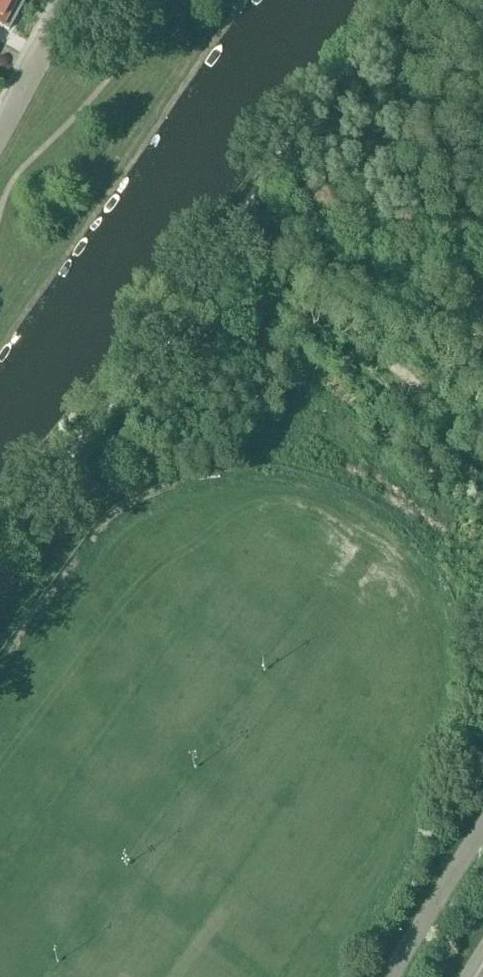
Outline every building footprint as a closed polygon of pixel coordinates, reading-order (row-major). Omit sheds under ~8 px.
[(17,15),(25,0),(0,0),(0,5),(17,15)] [(17,15),(0,5),(0,29),(1,29),(2,28),(8,31),(17,15)]
